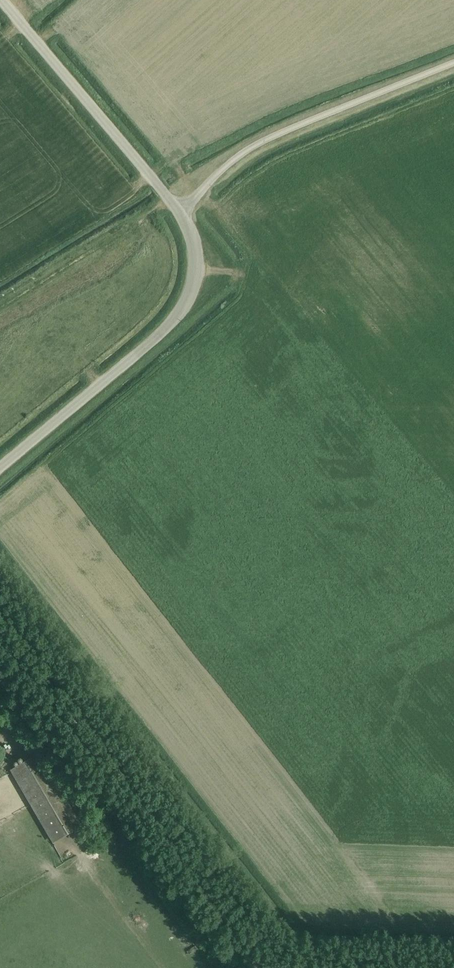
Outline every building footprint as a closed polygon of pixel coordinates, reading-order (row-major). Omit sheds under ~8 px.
[(11,772),(51,841),(80,824),(40,755),(11,772)]
